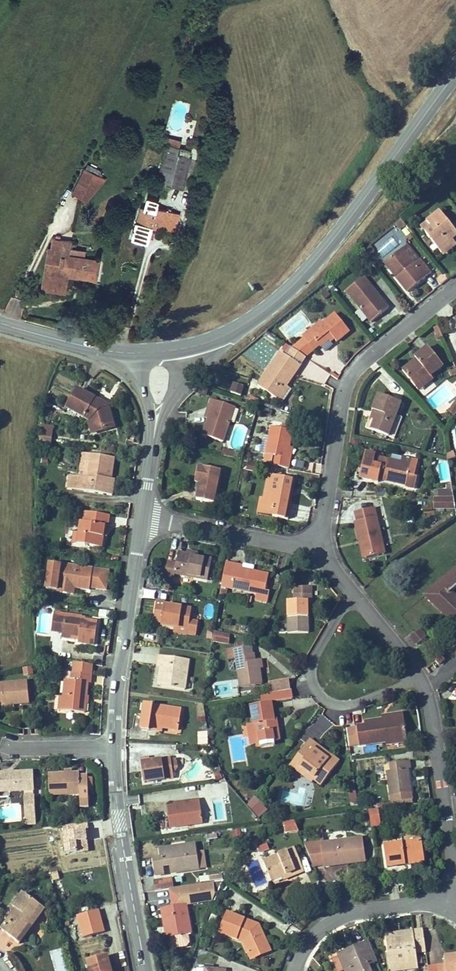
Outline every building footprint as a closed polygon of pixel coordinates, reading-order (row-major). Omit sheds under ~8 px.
[(166,151),(178,154),(181,140),(166,136),(164,144),(167,144),(166,151)] [(157,182),(183,188),(191,157),(178,154),(166,151),(165,151),(157,182)] [(88,164),(85,169),(101,177),(104,172),(88,164)] [(101,177),(85,169),(73,193),(82,198),(90,182),(97,185),(101,177)] [(90,182),(82,198),(87,200),(105,179),(101,177),(97,185),(90,182)] [(174,212),(157,207),(159,200),(147,197),(144,207),(141,206),(137,222),(136,222),(132,237),(148,241),(152,226),(169,231),(174,212)] [(426,222),(431,228),(425,232),(442,253),(450,247),(448,243),(452,239),(455,236),(455,231),(440,211),(426,222)] [(179,213),(174,212),(169,231),(174,232),(179,213)] [(401,220),(395,224),(400,230),(406,225),(401,220)] [(425,232),(431,228),(426,222),(420,227),(425,232)] [(84,258),(70,256),(71,248),(72,240),(53,237),(45,287),(64,290),(67,272),(96,277),(98,260),(84,258)] [(442,253),(444,256),(455,246),(455,243),(452,239),(448,243),(450,247),(442,253)] [(363,252),(368,258),(375,252),(370,246),(363,252)] [(70,256),(84,258),(85,251),(71,248),(70,256)] [(396,278),(408,292),(431,274),(420,259),(414,264),(402,249),(388,260),(400,275),(396,278)] [(388,260),(384,263),(396,278),(400,275),(388,260)] [(441,285),(449,279),(444,273),(436,279),(441,285)] [(364,277),(346,291),(371,323),(389,308),(384,302),(382,304),(375,294),(376,293),(364,277)] [(384,302),(376,293),(375,294),(382,304),(384,302)] [(323,323),(304,339),(314,351),(319,346),(320,347),(329,340),(333,337),(334,339),(337,342),(350,332),(335,313),(323,323)] [(302,336),(304,339),(323,323),(321,321),(302,336)] [(428,347),(415,358),(417,359),(419,362),(416,364),(414,361),(403,371),(416,387),(423,381),(426,385),(434,379),(431,376),(443,366),(428,347)] [(306,358),(292,348),(288,354),(302,364),(306,358)] [(281,352),(258,386),(278,399),(284,390),(280,387),(282,384),(286,387),(301,366),(281,352)] [(423,381),(416,387),(419,391),(426,385),(423,381)] [(245,387),(234,383),(231,393),(241,396),(245,387)] [(284,390),(278,399),(281,401),(289,388),(286,387),(282,384),(280,387),(284,390)] [(441,384),(427,399),(437,409),(447,399),(441,394),(446,389),(441,384)] [(97,400),(78,389),(69,404),(67,409),(89,421),(93,434),(115,427),(108,406),(100,408),(94,405),(97,400)] [(401,403),(378,394),(366,428),(395,439),(403,418),(397,415),(401,403)] [(235,407),(211,399),(208,407),(212,408),(208,418),(203,435),(223,442),(235,407)] [(100,408),(108,406),(97,400),(94,405),(100,408)] [(272,465),(289,469),(291,458),(288,458),(290,447),(293,431),(291,430),(292,426),(282,424),(281,429),(271,427),(269,436),(266,453),(266,454),(273,456),(272,465)] [(40,427),(38,437),(50,438),(52,428),(40,427)] [(269,436),(263,435),(260,452),(266,453),(269,436)] [(50,438),(38,437),(37,446),(49,447),(50,438)] [(376,454),(366,452),(362,471),(360,476),(360,478),(378,482),(379,478),(406,484),(406,486),(415,488),(418,477),(415,476),(409,475),(411,465),(401,463),(375,457),(376,454)] [(83,453),(80,477),(87,478),(91,455),(83,453)] [(80,477),(72,476),(72,477),(70,489),(70,490),(113,496),(115,480),(111,479),(109,479),(110,476),(112,477),(115,458),(91,455),(87,478),(80,477)] [(437,461),(437,471),(439,471),(438,482),(448,483),(449,462),(437,461)] [(221,471),(199,466),(197,477),(202,478),(201,483),(197,500),(215,503),(221,471)] [(273,476),(270,475),(265,499),(261,499),(258,514),(288,520),(292,504),(288,503),(291,489),(293,480),(282,477),(279,477),(273,476)] [(455,508),(454,497),(446,497),(434,497),(434,509),(455,508)] [(374,508),(355,512),(358,522),(355,523),(359,541),(362,540),(366,558),(385,554),(374,508)] [(110,516),(86,512),(84,522),(81,522),(80,533),(78,544),(102,548),(104,537),(105,526),(108,526),(110,516)] [(187,554),(179,553),(176,564),(168,562),(164,581),(173,583),(175,575),(208,581),(212,559),(197,556),(187,554)] [(243,566),(226,562),(221,587),(228,588),(256,594),(255,600),(267,602),(270,592),(266,591),(269,574),(252,571),(242,569),(243,566)] [(61,565),(50,564),(47,589),(57,590),(58,585),(75,587),(90,589),(90,587),(98,588),(101,570),(61,564),(61,565)] [(109,571),(101,570),(98,588),(106,590),(109,571)] [(440,584),(448,594),(450,593),(455,587),(455,571),(440,584)] [(425,596),(455,625),(455,599),(450,593),(448,594),(440,584),(425,596)] [(75,587),(58,585),(57,590),(57,591),(74,594),(75,587)] [(226,596),(228,588),(221,587),(220,595),(226,596)] [(294,587),(295,602),(288,602),(288,634),(308,633),(308,602),(312,602),(312,587),(294,587)] [(165,603),(157,601),(154,621),(162,622),(161,625),(175,627),(189,629),(188,632),(197,634),(198,622),(190,621),(192,609),(165,605),(165,603)] [(82,618),(54,614),(52,631),(62,632),(79,635),(79,640),(78,643),(95,645),(98,623),(85,621),(82,620),(82,618)] [(189,629),(175,627),(174,632),(196,635),(197,634),(188,632),(189,629)] [(215,631),(214,641),(230,642),(231,631),(215,631)] [(251,646),(235,648),(241,688),(262,684),(260,669),(258,660),(255,660),(254,653),(253,653),(251,646)] [(159,656),(157,667),(161,667),(160,673),(163,673),(161,686),(185,690),(189,660),(159,656)] [(88,683),(90,683),(92,665),(74,662),(73,673),(66,672),(64,697),(56,697),(55,710),(85,713),(86,704),(86,697),(88,683)] [(0,684),(0,706),(13,705),(29,703),(27,682),(0,684)] [(291,690),(275,693),(277,702),(292,699),(291,690)] [(262,695),(263,704),(272,702),(277,702),(275,693),(262,695)] [(263,704),(251,706),(254,725),(254,726),(257,725),(260,744),(276,741),(280,740),(278,724),(275,725),(275,719),(272,702),(263,704)] [(182,710),(145,704),(141,729),(149,730),(149,729),(150,726),(162,728),(178,730),(182,710)] [(403,713),(382,716),(382,720),(384,720),(384,724),(404,720),(403,713)] [(386,745),(407,741),(404,720),(384,724),(384,720),(382,720),(365,723),(365,727),(357,728),(360,746),(386,743),(386,745)] [(251,745),(260,744),(257,725),(254,726),(254,725),(248,726),(251,745)] [(331,755),(310,739),(307,743),(328,759),(331,755)] [(276,741),(260,744),(261,749),(277,746),(276,741)] [(321,786),(340,761),(331,755),(328,759),(307,743),(293,761),(306,771),(303,775),(312,782),(314,780),(321,786)] [(174,779),(171,757),(161,758),(162,760),(158,761),(157,759),(150,760),(149,757),(141,758),(145,783),(174,779)] [(293,761),(290,765),(303,775),(306,771),(293,761)] [(390,764),(391,771),(387,772),(390,796),(411,793),(408,769),(411,768),(409,761),(390,764)] [(25,791),(25,797),(26,824),(36,824),(35,796),(34,796),(34,790),(33,772),(0,773),(0,792),(25,791)] [(65,774),(48,775),(50,795),(80,794),(81,807),(89,807),(87,775),(79,776),(79,773),(72,773),(65,774)] [(358,801),(356,788),(349,789),(351,802),(358,801)] [(258,794),(247,801),(257,816),(267,810),(258,794)] [(175,806),(167,807),(170,828),(203,823),(200,799),(191,800),(192,803),(175,806)] [(369,810),(371,824),(380,822),(378,808),(369,810)] [(299,830),(294,820),(284,822),(286,832),(299,830)] [(366,861),(363,838),(324,843),(321,843),(305,845),(314,866),(324,864),(324,867),(333,866),(332,863),(347,861),(347,864),(366,861)] [(424,859),(422,841),(384,846),(387,868),(406,865),(405,862),(424,859)] [(269,849),(267,844),(265,845),(264,843),(257,845),(260,853),(269,849)] [(206,868),(204,857),(197,858),(196,852),(195,844),(160,850),(161,858),(153,860),(156,875),(164,874),(163,866),(170,865),(171,870),(183,868),(183,871),(206,868)] [(305,871),(295,848),(263,861),(271,881),(283,876),(295,871),(297,874),(305,871)] [(284,880),(297,874),(295,871),(283,876),(284,880)] [(172,888),(171,880),(156,882),(157,890),(168,889),(172,888)] [(191,934),(187,905),(196,903),(196,897),(213,895),(211,883),(172,888),(168,889),(171,907),(164,908),(167,927),(164,928),(167,938),(168,938),(169,946),(174,949),(187,947),(190,943),(189,934),(191,934)] [(33,927),(28,924),(31,921),(33,922),(43,908),(23,894),(13,907),(14,908),(17,910),(14,914),(2,931),(20,944),(33,927)] [(211,901),(213,895),(196,897),(196,903),(211,901)] [(22,946),(48,912),(43,908),(33,922),(31,921),(28,924),(33,927),(20,944),(22,946)] [(104,932),(98,910),(78,916),(84,938),(104,932)] [(268,944),(259,925),(251,928),(246,926),(248,921),(227,913),(219,932),(243,942),(248,953),(268,944)] [(423,930),(403,933),(403,937),(398,937),(397,934),(386,935),(391,970),(394,970),(418,968),(416,953),(426,952),(423,930)] [(368,965),(377,961),(369,942),(359,946),(361,951),(351,955),(349,950),(339,955),(340,956),(332,959),(337,970),(342,970),(345,970),(346,970),(370,970),(368,965)] [(271,951),(268,944),(248,953),(251,960),(271,951)] [(351,955),(361,951),(359,946),(349,950),(351,955)] [(445,956),(446,965),(428,967),(429,970),(455,970),(455,954),(445,956)] [(110,964),(107,955),(96,958),(98,964),(106,962),(108,964),(110,964)] [(87,961),(90,970),(116,970),(114,963),(110,964),(108,964),(106,962),(98,964),(96,958),(87,961)]
